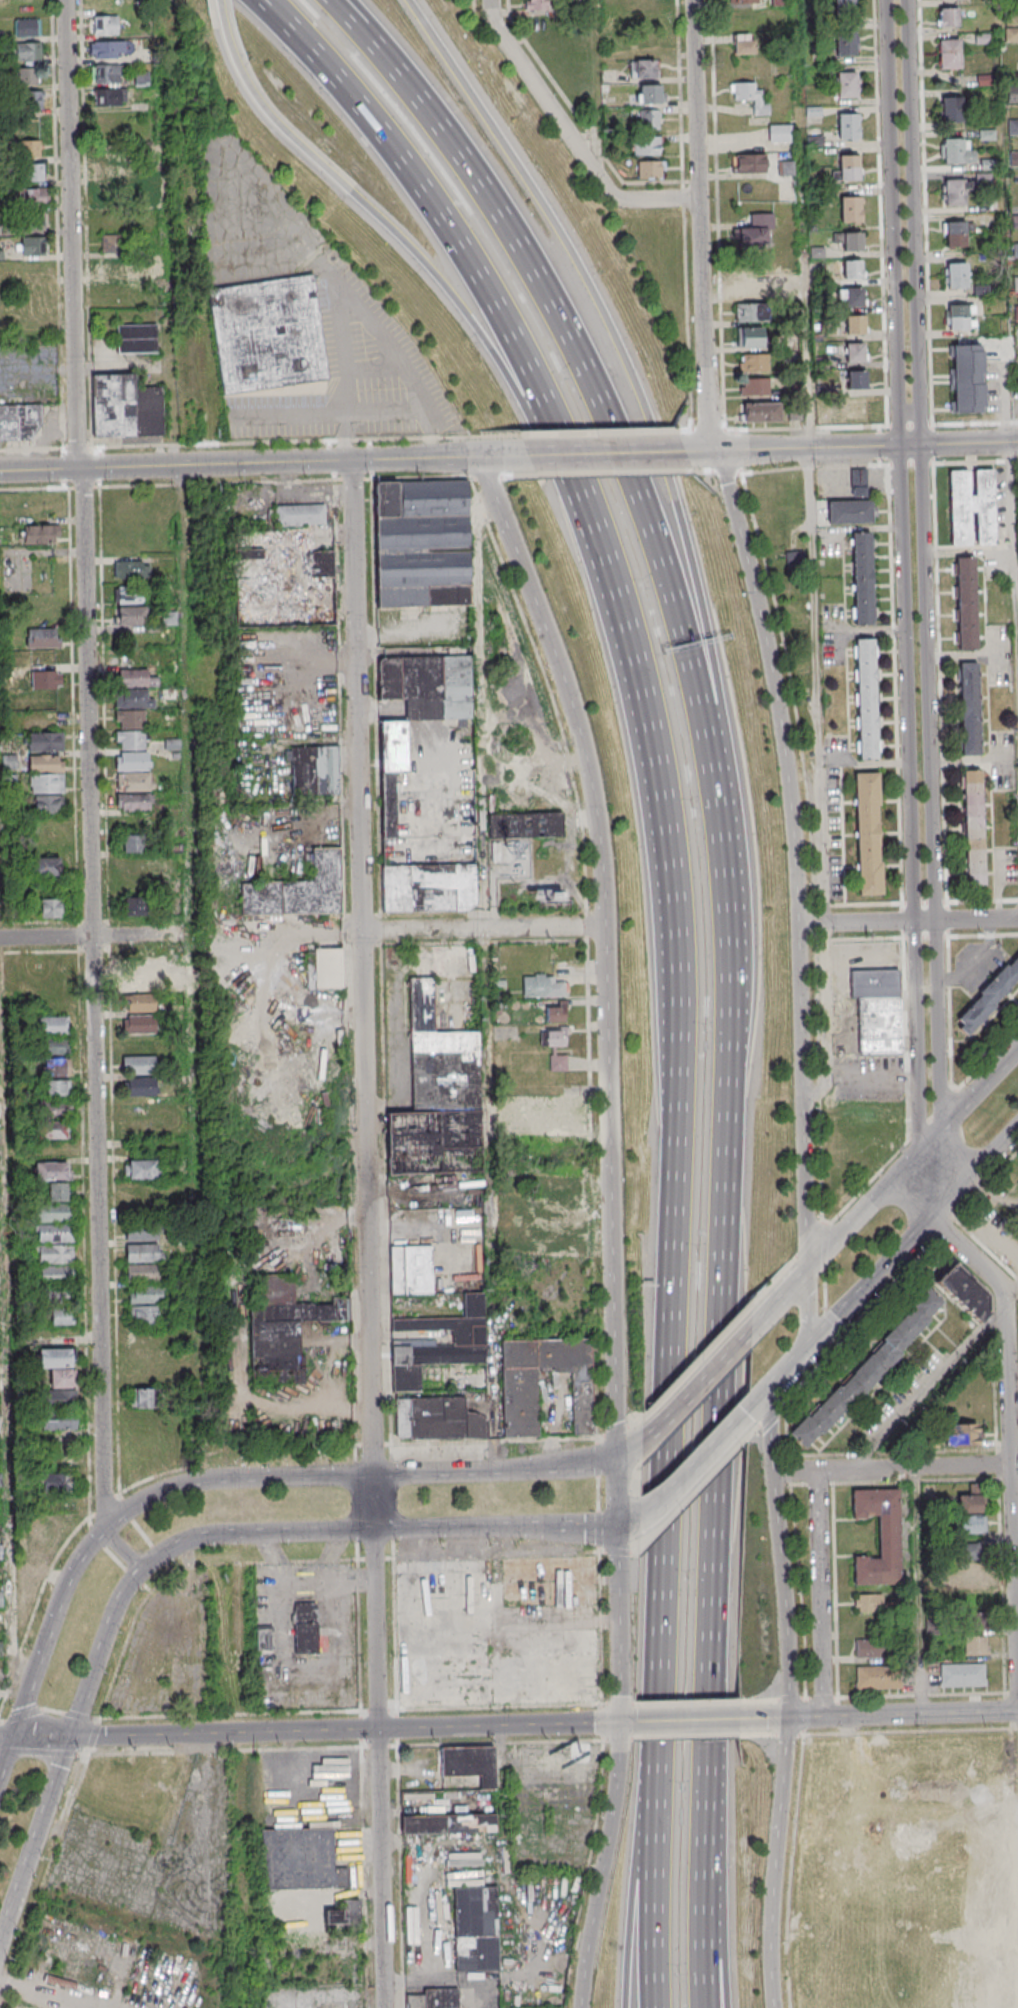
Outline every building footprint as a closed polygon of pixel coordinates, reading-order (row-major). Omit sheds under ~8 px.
[(546,10),(546,0),(525,0),(525,10),(546,10)] [(836,17),(835,0),(854,0),(855,16),(836,17)] [(941,11),(959,10),(959,29),(941,29),(941,11)] [(118,16),(93,16),(93,35),(118,35),(118,16)] [(16,36),(39,36),(39,19),(16,19),(16,36)] [(1006,30),(1017,30),(1017,43),(1006,44),(1006,30)] [(755,34),(733,34),(733,53),(755,53),(755,34)] [(837,34),(856,34),(857,58),(837,59),(837,34)] [(90,42),(90,57),(126,57),(126,42),(90,42)] [(14,59),(41,59),(41,43),(14,43),(14,59)] [(941,47),(960,46),(961,70),(941,71),(941,47)] [(637,63),(656,62),(656,81),(638,82),(637,63)] [(94,83),(119,83),(119,64),(94,64),(94,83)] [(38,85),(38,67),(17,68),(17,85),(38,85)] [(838,75),(857,75),(858,99),(838,100),(838,75)] [(978,77),(993,77),(994,87),(979,87),(978,77)] [(769,114),(768,103),(760,103),(760,82),(731,83),(731,106),(748,105),(749,115),(769,114)] [(640,88),(661,87),(661,106),(641,107),(640,88)] [(126,105),(126,88),(94,88),(94,105),(126,105)] [(1008,88),(1017,88),(1017,104),(1009,105),(1008,88)] [(42,92),(17,92),(17,109),(42,109),(42,92)] [(943,99),(963,98),(963,123),(944,123),(943,99)] [(641,113),(659,112),(659,131),(641,131),(641,113)] [(839,117),(858,116),(859,141),(840,141),(839,117)] [(1017,134),(1017,120),(1009,120),(1009,134),(1017,134)] [(768,125),(769,142),(791,142),(791,124),(768,125)] [(634,139),(661,139),(661,157),(635,158),(634,139)] [(21,140),(21,157),(40,157),(40,140),(21,140)] [(945,142),(964,141),(965,165),(945,166),(945,142)] [(766,173),(766,154),(731,154),(731,173),(766,173)] [(1017,166),(1017,154),(1010,154),(1010,166),(1017,166)] [(120,176),(120,155),(101,155),(101,176),(120,176)] [(840,159),(860,158),(860,183),(841,183),(840,159)] [(639,163),(662,162),(663,180),(640,181),(639,163)] [(22,183),(44,183),(44,165),(22,165),(22,183)] [(946,183),(965,182),(966,207),(946,207),(946,183)] [(48,189),(14,189),(14,207),(48,207),(48,189)] [(842,200),(861,199),(862,224),(843,224),(842,200)] [(25,214),(24,228),(44,230),(46,216),(25,214)] [(770,215),(752,215),(752,228),(736,228),(736,247),(770,247),(770,215)] [(947,225),(966,224),(967,249),(947,249),(947,225)] [(845,235),(863,234),(863,253),(845,254),(845,235)] [(122,235),(102,235),(102,253),(122,253),(122,235)] [(44,255),(44,237),(21,237),(21,255),(44,255)] [(123,277),(122,258),(95,259),(95,278),(123,277)] [(844,263),(862,262),(863,281),(845,282),(844,263)] [(949,266),(968,266),(969,290),(949,291),(949,266)] [(315,275),(208,287),(220,393),(327,381),(315,275)] [(755,296),(755,276),(738,276),(738,296),(755,296)] [(846,290),(864,290),(864,309),(846,309),(846,290)] [(766,303),(736,303),(736,321),(766,321),(766,303)] [(950,308),(969,307),(970,332),(950,332),(950,308)] [(847,318),(865,318),(866,337),(848,337),(847,318)] [(157,324),(116,324),(116,353),(157,353),(157,324)] [(763,328),(736,328),(736,346),(763,346),(763,328)] [(846,346),(864,346),(865,364),(847,365),(846,346)] [(950,348),(981,347),(981,354),(984,354),(985,376),(982,376),(982,387),(985,387),(986,409),(982,409),(982,415),(952,416),(952,404),(955,404),(955,392),(951,392),(951,371),(954,371),(954,359),(950,359),(950,348)] [(739,371),(767,371),(767,353),(739,353),(739,371)] [(849,374),(867,373),(867,392),(849,392),(849,374)] [(162,386),(135,387),(135,374),(92,375),(93,437),(163,436),(162,386)] [(741,395),(769,395),(769,378),(741,378),(741,395)] [(849,402),(868,401),(868,420),(850,420),(849,402)] [(780,402),(743,402),(743,422),(780,422),(780,402)] [(41,440),(40,405),(0,405),(0,441),(41,440)] [(867,469),(851,469),(851,496),(867,496),(867,469)] [(995,469),(949,470),(950,546),(996,545),(995,469)] [(375,482),(376,606),(469,605),(468,481),(375,482)] [(828,501),(828,523),(871,523),(871,501),(828,501)] [(325,506),(275,506),(275,524),(325,524),(325,506)] [(60,525),(23,525),(23,543),(60,543),(60,525)] [(853,535),(871,535),(873,628),(855,629),(853,535)] [(319,626),(319,577),(333,577),(333,556),(238,556),(237,626),(319,626)] [(957,560),(975,559),(978,653),(960,653),(957,560)] [(114,561),(114,579),(150,579),(150,561),(114,561)] [(143,605),(143,586),(117,586),(117,605),(143,605)] [(118,626),(146,626),(146,609),(118,609),(118,626)] [(26,649),(60,649),(60,630),(26,630),(26,649)] [(857,643),(875,643),(878,762),(860,762),(857,643)] [(382,911),(476,910),(475,770),(407,770),(407,720),(471,719),(471,652),(401,653),(401,656),(377,656),(378,700),(405,699),(405,721),(381,721),(382,911)] [(961,665),(979,665),(982,758),(963,759),(961,665)] [(149,679),(149,670),(119,670),(119,688),(157,688),(157,679),(149,679)] [(34,690),(61,690),(61,672),(34,672),(34,690)] [(156,708),(156,697),(148,697),(148,691),(116,691),(116,708),(156,708)] [(116,730),(116,749),(147,749),(147,711),(116,711),(116,730)] [(61,732),(28,732),(28,750),(61,750),(61,732)] [(292,763),(292,795),(339,795),(339,746),(285,746),(285,763),(292,763)] [(117,791),(150,791),(150,752),(116,752),(116,772),(117,772),(117,791)] [(64,755),(30,755),(30,793),(64,793),(64,755)] [(964,771),(982,771),(986,889),(967,890),(964,771)] [(855,778),(876,777),(881,899),(860,899),(855,778)] [(117,793),(117,811),(150,811),(150,793),(117,793)] [(63,795),(33,795),(33,813),(63,814),(63,795)] [(562,814),(489,814),(489,837),(562,837),(562,814)] [(143,834),(118,834),(118,852),(143,852),(143,834)] [(341,849),(306,849),(307,864),(313,864),(313,882),(240,883),(241,915),(341,914),(341,849)] [(60,876),(60,857),(31,857),(31,876),(60,876)] [(564,901),(564,892),(552,892),(552,901),(564,901)] [(124,915),(148,915),(148,897),(124,897),(124,915)] [(66,917),(66,899),(40,899),(40,917),(66,917)] [(343,949),(313,949),(313,989),(343,989),(343,949)] [(953,1021),(968,1035),(1017,983),(1017,953),(953,1021)] [(154,973),(125,973),(125,991),(154,991),(154,973)] [(522,997),(566,997),(566,983),(555,983),(555,975),(522,975),(522,997)] [(479,1031),(434,1032),(434,978),(410,979),(413,1113),(386,1113),(387,1173),(481,1172),(479,1031)] [(154,1011),(155,993),(126,993),(125,1011),(154,1011)] [(856,996),(857,1054),(901,1053),(900,996),(856,996)] [(566,1021),(566,1002),(544,1002),(544,1021),(566,1021)] [(332,1021),(332,1009),(310,1009),(310,1021),(332,1021)] [(156,1034),(156,1015),(123,1015),(123,1034),(156,1034)] [(69,1016),(36,1016),(36,1035),(69,1035),(69,1016)] [(546,1027),(546,1047),(566,1047),(566,1027),(546,1027)] [(40,1038),(40,1055),(69,1055),(69,1038),(40,1038)] [(549,1071),(566,1071),(566,1054),(549,1054),(549,1071)] [(155,1056),(123,1056),(123,1074),(155,1074),(155,1056)] [(69,1058),(41,1058),(41,1076),(69,1076),(69,1058)] [(155,1096),(155,1077),(126,1077),(126,1096),(155,1096)] [(70,1079),(44,1079),(44,1096),(70,1096),(70,1079)] [(70,1100),(42,1100),(42,1115),(70,1115),(70,1100)] [(37,1139),(66,1139),(66,1121),(37,1121),(37,1139)] [(124,1159),(124,1178),(157,1178),(157,1159),(124,1159)] [(35,1162),(35,1182),(47,1182),(47,1201),(69,1201),(68,1162),(35,1162)] [(71,1204),(40,1204),(40,1221),(71,1221),(71,1204)] [(73,1225),(37,1225),(37,1242),(73,1242),(73,1225)] [(158,1227),(126,1227),(126,1240),(158,1240),(158,1227)] [(126,1281),(162,1281),(161,1262),(162,1262),(162,1244),(126,1244),(126,1281)] [(74,1263),(74,1245),(38,1245),(38,1263),(74,1263)] [(391,1293),(432,1293),(432,1245),(391,1245),(391,1293)] [(975,1320),(995,1300),(955,1261),(935,1281),(975,1320)] [(39,1265),(39,1284),(74,1284),(74,1265),(39,1265)] [(348,1321),(348,1298),(332,1298),(332,1304),(294,1304),(294,1277),(258,1277),(258,1303),(250,1303),(250,1382),(300,1382),(300,1321),(348,1321)] [(162,1285),(128,1285),(128,1303),(162,1303),(162,1285)] [(72,1287),(41,1287),(41,1301),(72,1301),(72,1287)] [(793,1438),(811,1453),(943,1302),(925,1287),(793,1438)] [(485,1363),(484,1292),(463,1292),(464,1318),(391,1319),(392,1393),(420,1393),(420,1364),(485,1363)] [(129,1325),(159,1325),(159,1306),(129,1306),(129,1325)] [(72,1326),(72,1310),(49,1310),(49,1326),(72,1326)] [(593,1435),(593,1340),(501,1340),(502,1437),(537,1437),(537,1370),(572,1370),(572,1435),(593,1435)] [(49,1369),(49,1391),(43,1391),(43,1406),(75,1406),(75,1349),(38,1349),(38,1369),(49,1369)] [(130,1408),(157,1408),(157,1388),(130,1388),(130,1408)] [(465,1398),(396,1399),(396,1440),(487,1439),(487,1413),(465,1413),(465,1398)] [(77,1430),(77,1414),(41,1414),(41,1430),(77,1430)] [(944,1424),(944,1447),(978,1447),(978,1424),(944,1424)] [(43,1473),(43,1496),(73,1496),(73,1473),(43,1473)] [(899,1489),(852,1490),(852,1518),(878,1517),(879,1557),(854,1557),(854,1584),(899,1584),(899,1489)] [(980,1514),(980,1494),(958,1494),(958,1514),(980,1514)] [(958,1516),(958,1533),(981,1533),(981,1516),(958,1516)] [(399,1706),(492,1704),(490,1643),(474,1644),(475,1658),(444,1659),(444,1656),(430,1656),(428,1610),(455,1609),(455,1595),(425,1596),(424,1562),(395,1563),(399,1706)] [(955,1582),(983,1582),(983,1562),(955,1562),(955,1582)] [(854,1594),(854,1611),(882,1611),(882,1594),(854,1594)] [(294,1602),(294,1654),(318,1654),(318,1602),(294,1602)] [(986,1610),(960,1610),(960,1628),(986,1628),(986,1610)] [(259,1649),(269,1648),(269,1631),(258,1632),(259,1649)] [(985,1635),(961,1635),(961,1656),(985,1656),(985,1635)] [(856,1640),(856,1658),(883,1658),(883,1640),(856,1640)] [(986,1686),(985,1663),(940,1664),(940,1687),(986,1686)] [(901,1689),(901,1667),(856,1667),(856,1689),(901,1689)] [(440,1747),(440,1776),(478,1775),(478,1789),(495,1789),(494,1745),(440,1747)] [(495,1814),(402,1815),(402,1835),(496,1834),(495,1814)] [(259,1830),(267,1890),(335,1887),(334,1867),(332,1827),(259,1830)] [(334,1867),(335,1887),(348,1887),(347,1867),(334,1867)] [(453,1886),(455,1971),(498,1970),(495,1885),(453,1886)] [(341,1899),(342,1918),(360,1917),(359,1898),(341,1899)] [(324,1909),(325,1923),(345,1922),(345,1917),(342,1918),(342,1909),(324,1909)] [(458,1988),(427,1988),(427,2007),(458,2007),(458,1988)]
